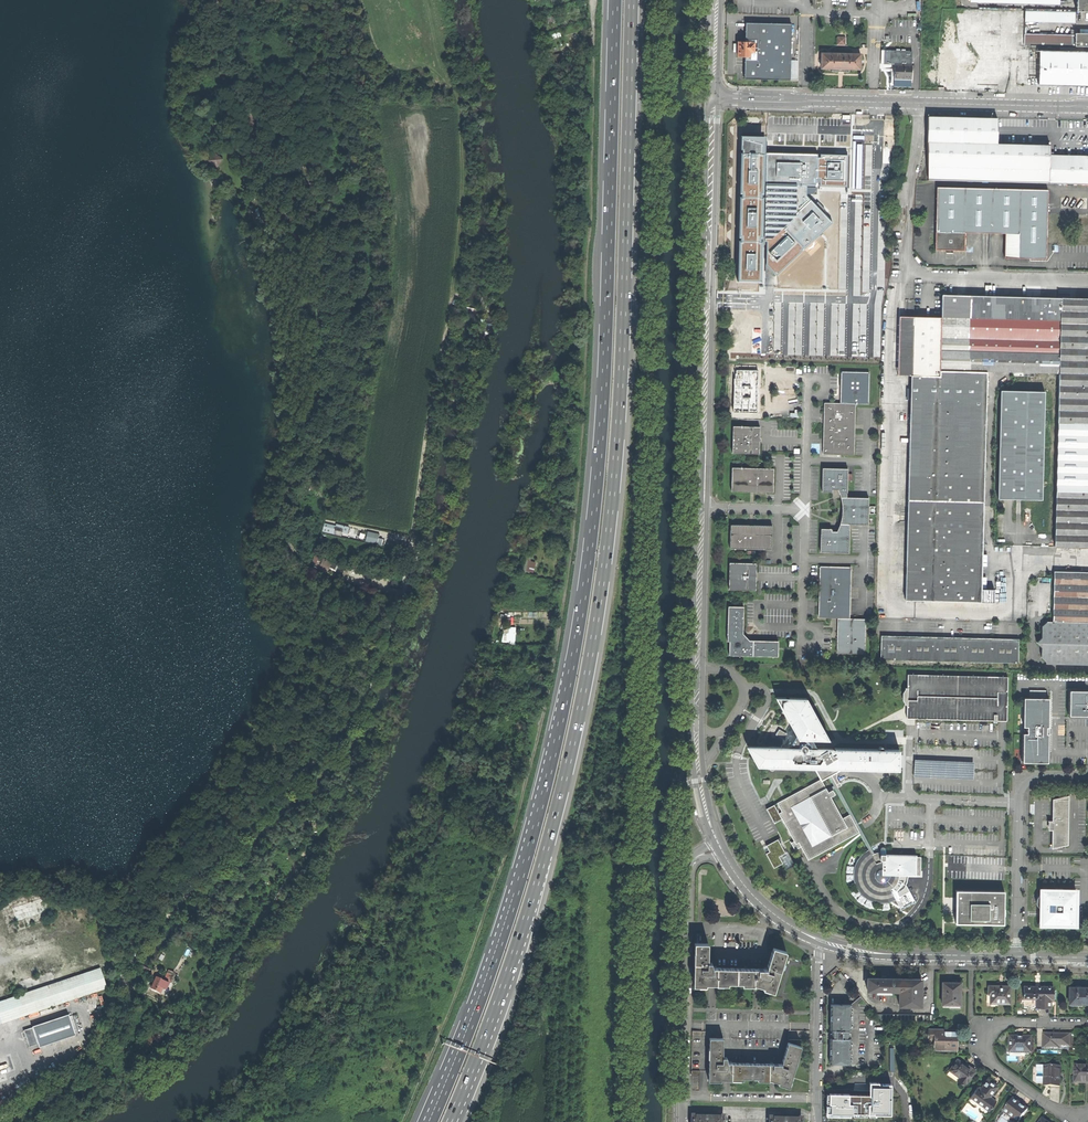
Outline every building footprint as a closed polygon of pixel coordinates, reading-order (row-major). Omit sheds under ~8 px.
[(1074,12),(1087,12),(1087,0),(1074,0),(1074,12)] [(1073,12),(1024,10),(1023,45),(1087,47),(1087,33),(1073,33),(1073,35),(1032,34),(1032,22),(1073,23),(1073,12)] [(792,23),(746,22),(746,38),(759,38),(758,61),(745,60),(745,78),(790,79),(792,23)] [(839,45),(847,44),(847,36),(839,36),(839,45)] [(749,52),(753,52),(754,43),(749,43),(749,42),(737,41),(737,56),(749,57),(749,52)] [(1087,52),(1087,48),(1059,48),(1059,52),(1018,51),(1017,84),(1056,85),(1087,86),(1087,52)] [(859,69),(860,54),(821,53),(820,68),(832,69),(832,71),(840,71),(848,71),(848,69),(859,69)] [(942,53),(942,86),(958,86),(958,81),(962,80),(962,77),(967,77),(967,53),(942,53)] [(990,77),(1015,76),(1015,60),(990,60),(990,77)] [(894,79),(910,79),(911,64),(894,64),(894,79)] [(205,100),(209,98),(204,87),(192,92),(196,103),(201,102),(202,103),(206,102),(205,100)] [(266,123),(273,124),(274,117),(277,118),(278,114),(268,112),(266,123)] [(850,125),(851,115),(841,115),(841,125),(850,125)] [(189,131),(205,126),(202,116),(194,118),(195,123),(188,126),(189,131)] [(926,180),(1087,183),(1087,156),(1080,155),(1050,155),(1050,146),(1038,145),(1039,123),(1039,119),(928,117),(926,180)] [(863,189),(864,136),(853,135),(852,189),(863,189)] [(776,276),(831,222),(805,195),(806,192),(808,192),(808,191),(808,189),(806,189),(806,186),(847,187),(849,155),(822,155),(822,158),(818,158),(818,155),(766,153),(766,137),(742,136),(739,281),(762,282),(763,242),(768,242),(768,265),(776,276)] [(209,160),(217,165),(221,159),(213,153),(209,160)] [(952,250),(964,250),(964,232),(984,232),(1005,233),(1017,233),(1017,257),(1046,258),(1048,190),(937,187),(935,249),(946,250),(952,250)] [(1004,257),(1017,257),(1017,233),(1005,233),(1004,257)] [(994,603),(994,590),(982,590),(987,373),(1012,374),(1012,378),(1024,378),(1024,374),(1059,375),(1055,547),(1087,548),(1087,298),(1073,298),(1044,297),(1003,296),(967,295),(942,295),(941,318),(928,318),(910,317),(900,317),(898,369),(912,369),(912,376),(911,402),(909,498),(907,571),(906,600),(994,603)] [(757,412),(758,411),(758,392),(758,370),(737,369),(737,370),(736,370),(736,372),(735,373),(735,376),(734,376),(734,381),(733,381),(732,411),(733,412),(733,413),(757,414),(757,412)] [(842,372),(841,373),(841,388),(840,404),(855,404),(867,404),(869,403),(869,373),(869,372),(842,372)] [(1018,501),(1042,502),(1045,394),(1001,393),(998,501),(1018,501)] [(855,455),(855,404),(840,404),(824,403),(824,421),(823,454),(855,455)] [(757,456),(759,454),(760,441),(760,428),(758,427),(751,427),(751,428),(746,428),(746,427),(734,426),(732,427),(732,453),(733,455),(757,456)] [(752,492),(773,492),(774,469),(732,468),(732,492),(752,492)] [(848,469),(822,468),(822,492),(832,492),(832,488),(837,489),(840,496),(842,504),(842,512),(841,518),(839,526),(836,533),(831,533),(831,529),(821,529),(820,552),(849,553),(849,525),(868,525),(869,498),(847,497),(847,480),(852,480),(852,474),(848,474),(848,469)] [(331,526),(325,524),(323,531),(335,534),(336,527),(331,526)] [(730,549),(772,550),(772,526),(752,525),(730,525),(730,549)] [(343,528),(336,527),(335,534),(340,535),(341,531),(347,533),(348,527),(344,526),(343,528)] [(525,545),(530,546),(530,545),(533,546),(535,538),(528,537),(527,541),(525,545)] [(331,563),(323,559),(320,565),(324,567),(328,569),(329,567),(331,563)] [(527,571),(535,572),(538,562),(530,560),(527,571)] [(729,590),(756,591),(756,578),(756,564),(729,563),(729,590)] [(821,566),(820,567),(819,617),(820,618),(838,618),(850,619),(852,568),(851,567),(835,567),(821,566)] [(1055,572),(1054,622),(1048,622),(1043,626),(1043,637),(1038,643),(1048,652),(1043,657),(1047,661),(1047,664),(1087,665),(1087,572),(1055,572)] [(398,589),(400,581),(393,579),(391,587),(398,589)] [(778,643),(777,642),(749,641),(746,638),(743,635),(743,634),(743,607),(743,606),(738,606),(738,607),(733,607),(733,606),(728,606),(727,607),(727,641),(728,642),(729,642),(729,654),(731,656),(777,657),(778,656),(778,653),(777,652),(777,648),(778,647),(778,643)] [(866,619),(850,619),(838,618),(837,636),(837,653),(838,654),(864,654),(865,653),(866,619)] [(894,637),(879,637),(878,661),(894,661),(894,637)] [(909,661),(910,637),(894,637),(894,661),(909,661)] [(925,638),(910,637),(909,661),(925,662),(925,638)] [(940,638),(925,638),(925,662),(940,662),(940,638)] [(970,638),(940,638),(940,662),(969,662),(970,638)] [(984,638),(970,638),(969,662),(984,663),(984,638)] [(984,638),(984,663),(998,663),(998,639),(984,638)] [(1012,639),(998,639),(998,663),(1011,663),(1012,639)] [(1027,639),(1012,639),(1011,663),(1026,664),(1027,639)] [(1012,720),(1012,676),(912,675),(912,697),(910,697),(910,704),(907,704),(907,719),(1012,720)] [(1071,690),(1070,716),(1087,716),(1087,714),(1087,691),(1071,690)] [(841,785),(840,783),(839,783),(837,779),(837,769),(899,770),(899,749),(883,749),(883,748),(882,747),(880,747),(879,747),(879,749),(834,748),(834,749),(816,748),(812,740),(829,740),(806,698),(775,698),(782,711),(772,728),(761,746),(746,746),(757,767),(814,768),(820,780),(777,803),(781,812),(779,814),(795,845),(799,843),(808,860),(859,832),(849,815),(842,819),(836,807),(830,797),(835,795),(833,790),(835,789),(838,788),(841,785)] [(1050,698),(1025,698),(1024,727),(1028,727),(1028,733),(1024,733),(1024,762),(1049,763),(1049,734),(1047,734),(1048,731),(1048,727),(1051,727),(1049,727),(1050,698)] [(506,727),(511,724),(506,716),(501,718),(506,727)] [(859,832),(869,850),(872,855),(874,854),(838,788),(835,789),(849,815),(859,832)] [(1052,848),(1065,848),(1065,845),(1068,845),(1069,795),(1060,797),(1060,799),(1053,799),(1053,821),(1050,821),(1050,824),(1049,827),(1053,827),(1052,848)] [(782,856),(789,852),(782,839),(770,845),(773,852),(770,853),(777,868),(786,863),(782,856)] [(874,854),(872,855),(869,850),(863,854),(858,859),(854,867),(853,874),(854,881),(856,886),(858,889),(860,893),(864,897),(868,900),(874,902),(878,903),(883,903),(890,903),(896,900),(893,894),(898,890),(900,887),(904,888),(908,881),(909,875),(920,875),(921,869),(921,857),(916,857),(916,855),(886,854),(886,850),(885,849),(884,848),(882,848),(881,849),(880,852),(877,852),(874,854)] [(790,853),(783,856),(788,866),(795,862),(790,853)] [(1005,891),(957,890),(957,908),(956,923),(1004,924),(1005,891)] [(1041,919),(1038,925),(1075,926),(1076,891),(1042,891),(1042,894),(1039,896),(1037,899),(1036,902),(1037,905),(1038,907),(1041,909),(1041,913),(1041,919)] [(45,897),(12,907),(19,927),(28,925),(26,918),(50,910),(45,897)] [(762,990),(773,994),(786,953),(772,949),(766,970),(712,968),(712,963),(708,963),(708,944),(695,944),(694,987),(706,987),(706,985),(715,985),(715,986),(716,986),(717,983),(723,983),(746,983),(751,984),(753,984),(754,986),(763,988),(762,990)] [(106,985),(101,971),(0,1005),(0,1020),(106,985)] [(164,979),(171,982),(175,973),(169,971),(164,979)] [(152,989),(161,993),(162,989),(166,982),(157,978),(154,983),(152,989)] [(891,991),(900,991),(900,979),(886,979),(886,978),(884,978),(882,978),(882,979),(868,979),(868,991),(877,991),(877,993),(890,993),(891,991)] [(921,1006),(922,980),(913,980),(913,978),(911,978),(909,978),(909,979),(900,979),(900,991),(900,1005),(921,1006)] [(961,983),(943,983),(942,1005),(961,1005),(961,991),(961,983)] [(999,986),(989,986),(989,995),(991,995),(991,1003),(1000,1003),(1010,1004),(1011,986),(999,986)] [(1038,986),(1025,986),(1025,992),(1023,992),(1023,994),(1024,994),(1024,998),(1033,999),(1033,998),(1037,997),(1037,1006),(1042,1006),(1051,1006),(1051,999),(1054,999),(1054,987),(1038,986)] [(1070,988),(1070,1004),(1080,1004),(1087,1004),(1087,988),(1086,988),(1081,988),(1081,987),(1077,987),(1077,988),(1070,988)] [(830,1064),(850,1064),(850,1061),(850,1056),(850,1052),(850,1050),(850,1046),(850,1041),(850,1038),(848,1038),(849,1035),(849,1033),(849,1030),(850,1030),(851,1028),(851,1023),(851,1019),(851,1016),(851,1013),(851,1008),(851,1005),(831,1004),(831,1015),(833,1015),(833,1019),(831,1019),(830,1030),(832,1030),(832,1033),(832,1035),(832,1038),(830,1038),(830,1049),(832,1049),(832,1053),(830,1053),(830,1064)] [(704,1072),(709,1072),(710,1039),(724,1040),(723,1059),(727,1059),(728,1061),(728,1063),(782,1065),(788,1043),(797,1046),(797,1041),(788,1041),(788,1015),(706,1013),(704,1032),(693,1032),(692,1076),(700,1076),(700,1072),(704,1072)] [(39,1048),(75,1036),(69,1016),(32,1028),(38,1045),(39,1048)] [(29,1048),(38,1045),(32,1028),(24,1031),(29,1048)] [(958,1029),(929,1029),(928,1037),(935,1037),(935,1042),(934,1042),(934,1049),(957,1050),(957,1038),(958,1029)] [(145,1044),(149,1048),(160,1037),(156,1033),(152,1037),(145,1044)] [(1044,1034),(1044,1048),(1060,1048),(1060,1046),(1071,1046),(1071,1034),(1056,1034),(1044,1034)] [(1010,1052),(1032,1053),(1032,1036),(1026,1036),(1025,1037),(1021,1037),(1017,1037),(1017,1036),(1010,1036),(1010,1052)] [(797,1046),(788,1043),(782,1065),(728,1063),(728,1061),(727,1059),(723,1059),(724,1040),(710,1039),(709,1072),(709,1082),(721,1082),(721,1080),(727,1080),(731,1081),(731,1079),(758,1079),(758,1081),(763,1081),(769,1081),(769,1080),(779,1083),(779,1085),(789,1088),(801,1048),(797,1046)] [(144,1060),(146,1057),(145,1056),(150,1051),(145,1047),(138,1054),(144,1060)] [(152,1052),(146,1057),(144,1060),(138,1066),(144,1071),(157,1058),(152,1052)] [(968,1067),(958,1059),(950,1070),(960,1077),(958,1080),(964,1085),(966,1082),(967,1083),(976,1071),(972,1068),(969,1066),(968,1067)] [(1087,1083),(1087,1065),(1076,1065),(1075,1081),(1078,1081),(1081,1081),(1081,1083),(1087,1083)] [(1044,1086),(1060,1086),(1061,1079),(1065,1079),(1065,1073),(1061,1073),(1061,1066),(1044,1066),(1039,1066),(1039,1087),(1044,1086)] [(993,1082),(988,1079),(980,1089),(978,1087),(971,1097),(990,1110),(996,1101),(990,1096),(998,1086),(993,1082)] [(873,1112),(851,1112),(851,1118),(851,1121),(903,1121),(901,1096),(886,1097),(886,1084),(872,1085),(873,1112)] [(1013,1098),(1004,1111),(1014,1118),(1013,1119),(1017,1121),(1019,1121),(1027,1109),(1022,1105),(1022,1104),(1018,1101),(1013,1098)]
